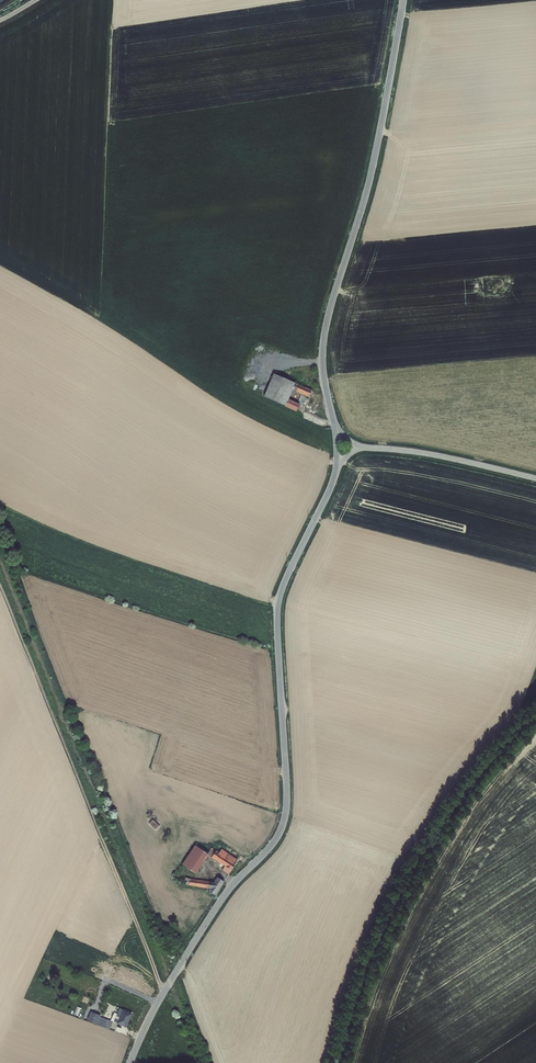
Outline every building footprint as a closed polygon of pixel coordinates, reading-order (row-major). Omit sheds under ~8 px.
[(273,371),(264,393),(277,399),(287,377),(273,371)] [(289,371),(287,377),(304,384),(307,379),(289,371)] [(287,377),(277,399),(295,407),(296,404),(286,399),(291,387),(309,395),(304,407),(313,411),(319,396),(319,393),(318,390),(304,384),(287,377)] [(153,819),(149,824),(156,830),(160,826),(153,819)] [(200,838),(184,864),(195,870),(206,851),(211,854),(215,847),(200,838)] [(215,847),(211,854),(224,862),(218,873),(224,877),(237,856),(217,843),(215,847)] [(190,877),(189,883),(208,886),(209,879),(190,877)] [(215,878),(210,886),(217,891),(222,882),(215,878)] [(120,1007),(115,1018),(127,1024),(132,1012),(120,1007)] [(102,1015),(97,1023),(110,1028),(114,1020),(102,1015)]
